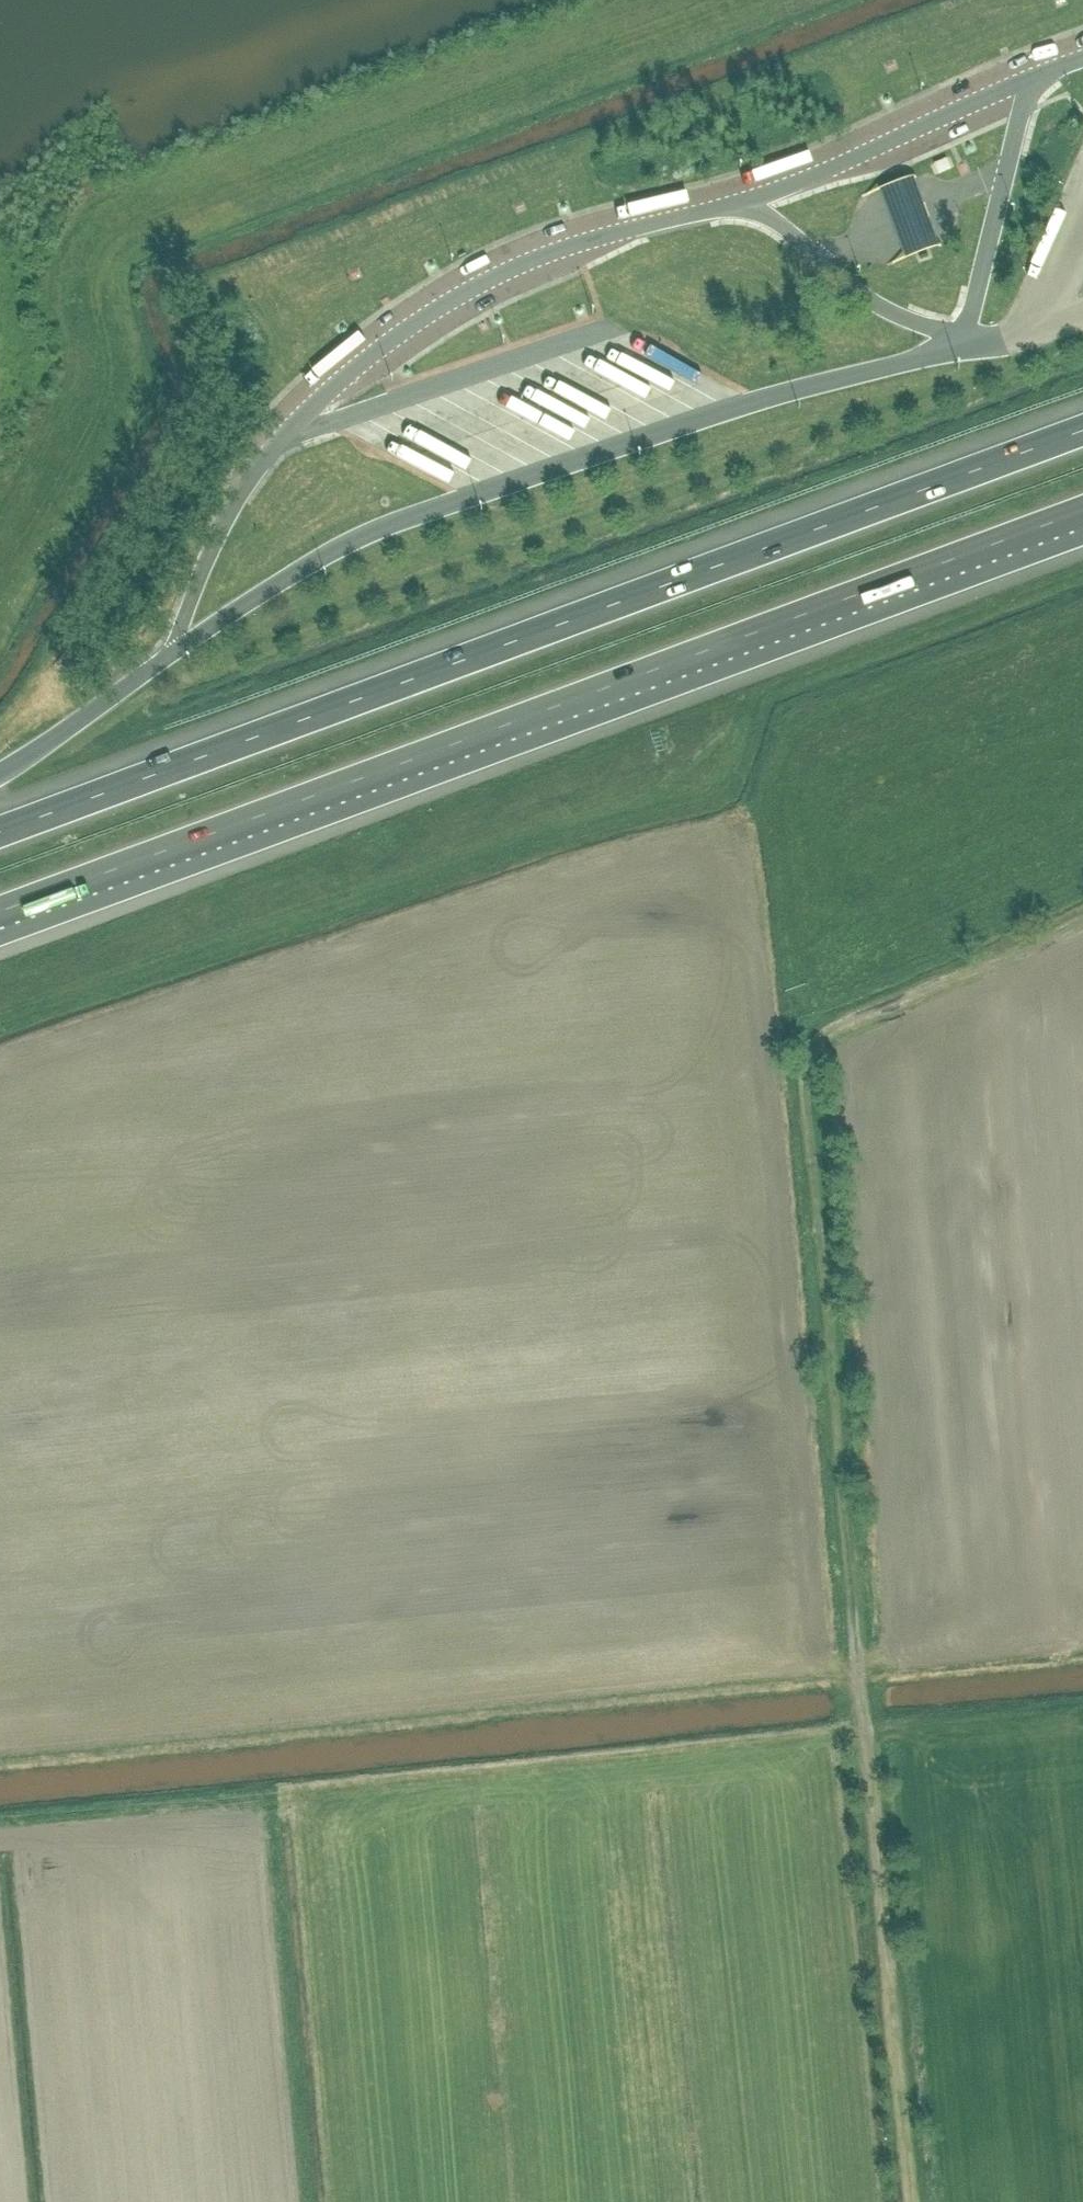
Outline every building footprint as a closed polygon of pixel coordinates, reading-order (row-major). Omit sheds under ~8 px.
[(915,178),(879,192),(891,222),(905,257),(941,243),(927,207),(915,178)] [(658,364),(653,373),(675,386),(681,377),(658,364)] [(502,385),(498,393),(530,411),(534,403),(502,385)] [(475,466),(480,455),(425,429),(420,440),(475,466)]
